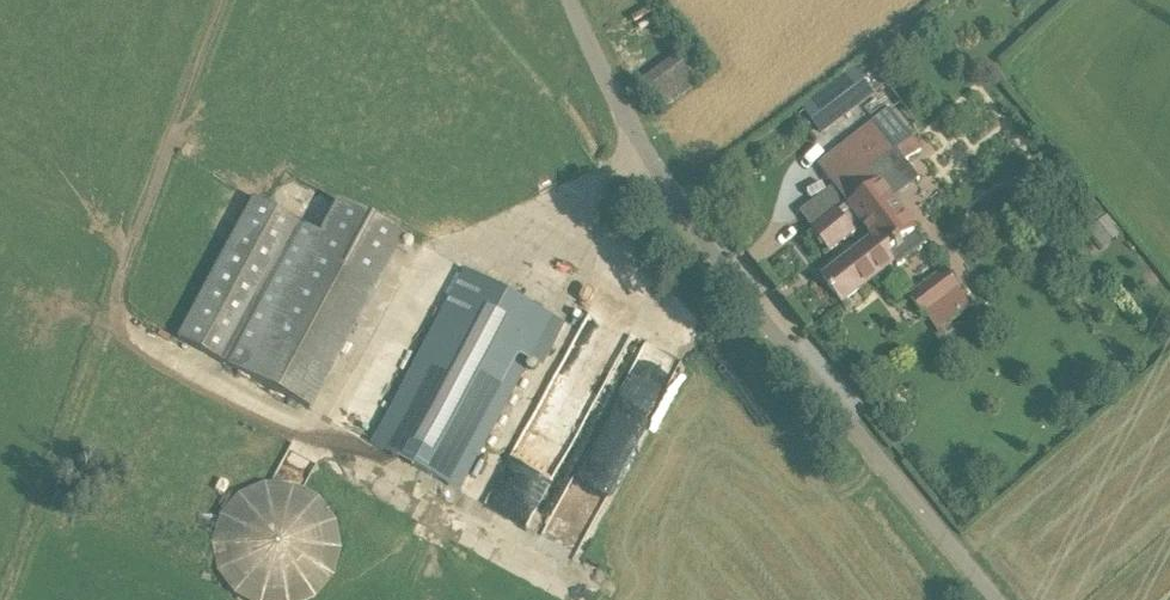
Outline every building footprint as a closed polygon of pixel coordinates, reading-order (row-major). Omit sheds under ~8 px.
[(683,52),(642,78),(661,107),(702,81),(683,52)] [(822,134),(876,94),(857,68),(803,109),(822,134)] [(897,201),(872,170),(897,151),(874,124),(821,164),(839,186),(811,208),(821,222),(811,230),(828,251),(855,231),(838,209),(850,200),(853,204),(851,206),(875,237),(824,277),(843,301),(895,261),(898,266),(929,241),(897,201)] [(914,137),(897,151),(906,163),(923,149),(914,137)] [(1072,210),(1091,232),(1108,217),(1089,196),(1072,210)] [(321,235),(300,224),(253,198),(177,337),(308,408),(403,236),(339,202),(321,235)] [(372,442),(459,490),(553,319),(466,271),(372,442)] [(912,297),(926,316),(961,290),(946,271),(912,297)] [(583,321),(505,497),(539,512),(616,336),(583,321)] [(591,544),(669,371),(635,356),(557,529),(591,544)] [(319,498),(293,485),(263,482),(237,495),(218,516),(209,544),(215,572),(233,597),(238,599),(315,599),(334,578),(340,551),(336,522),(319,498)]
